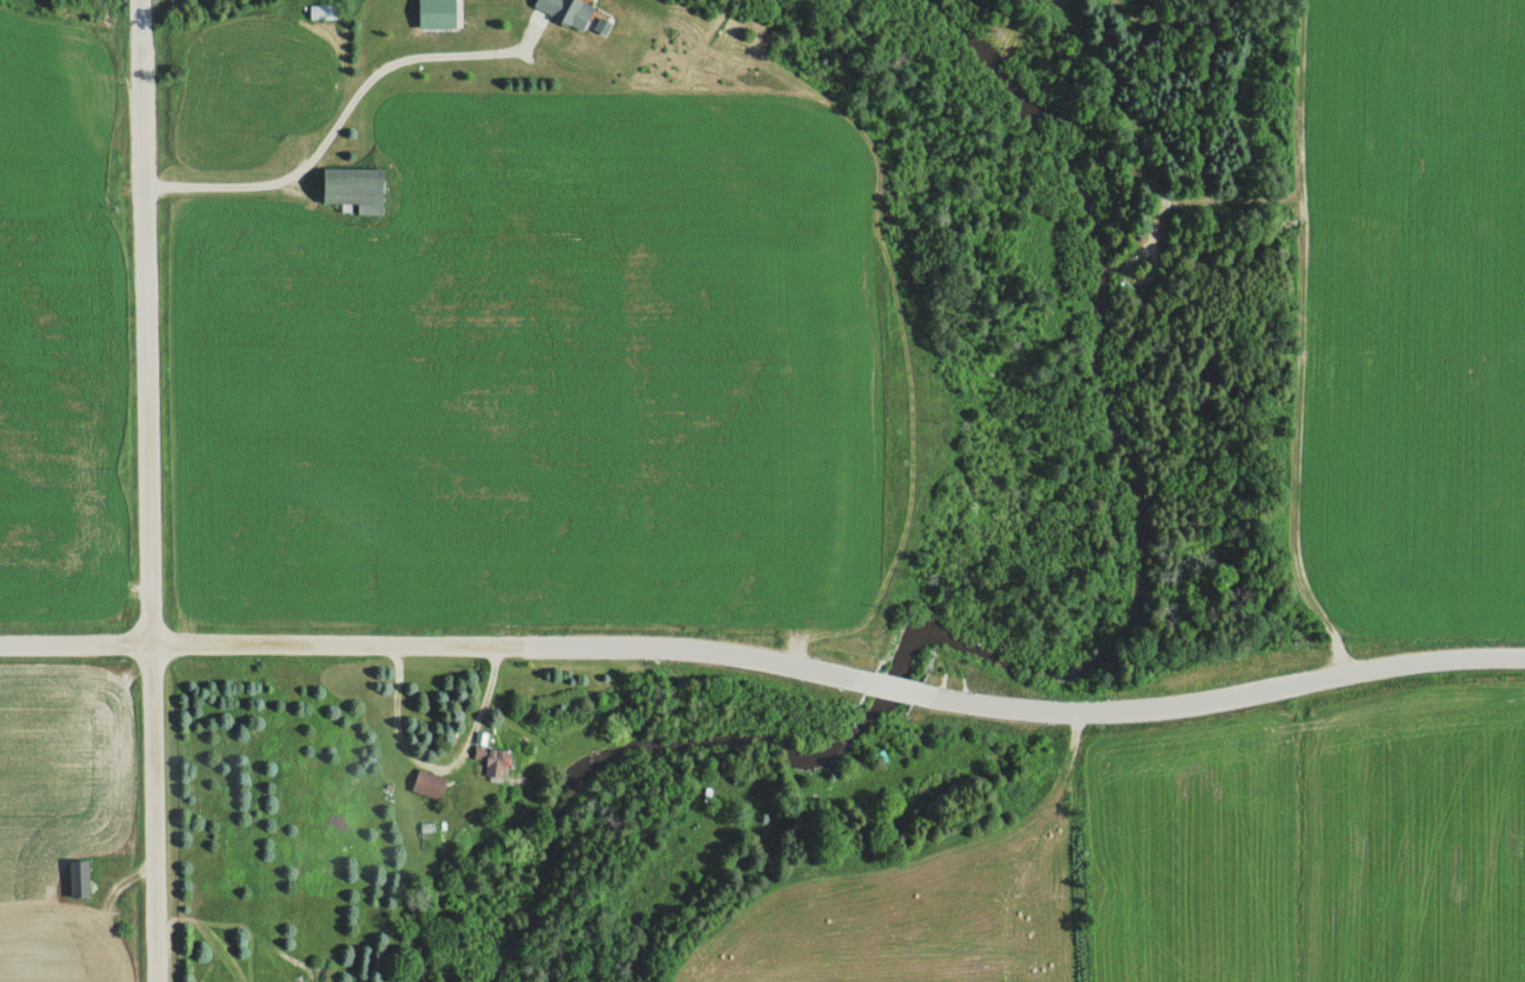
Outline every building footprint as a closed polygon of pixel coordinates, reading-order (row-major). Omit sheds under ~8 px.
[(584,0),(534,0),(531,8),(583,30),(593,4),(584,0)] [(335,4),(308,4),(308,19),(335,19),(335,4)] [(381,168),(317,168),(317,203),(339,203),(339,211),(353,211),(353,214),(381,214),(381,168)] [(483,760),(483,777),(502,777),(502,748),(474,748),(474,760),(483,760)] [(408,791),(437,800),(445,778),(416,768),(408,791)] [(87,860),(67,860),(67,897),(87,897),(87,860)]
